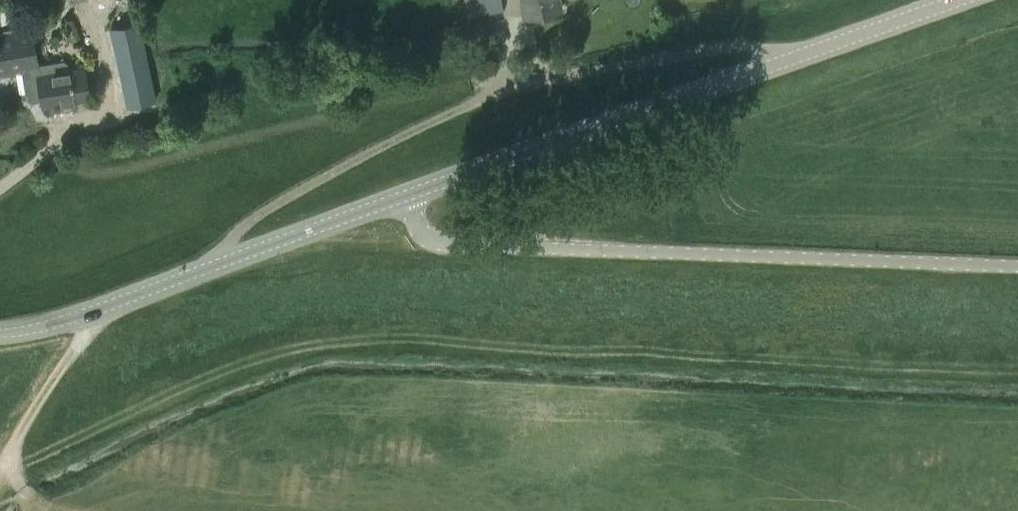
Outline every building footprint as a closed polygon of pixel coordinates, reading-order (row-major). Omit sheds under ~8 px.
[(502,0),(464,0),(468,16),(503,8),(502,0)] [(523,18),(562,10),(559,0),(520,0),(523,18)] [(138,21),(110,27),(127,107),(156,101),(138,21)] [(69,69),(68,64),(63,61),(38,65),(32,28),(15,32),(12,30),(4,31),(2,34),(0,34),(0,74),(21,70),(25,93),(28,96),(26,99),(31,103),(42,101),(43,107),(90,98),(84,66),(69,69)]
